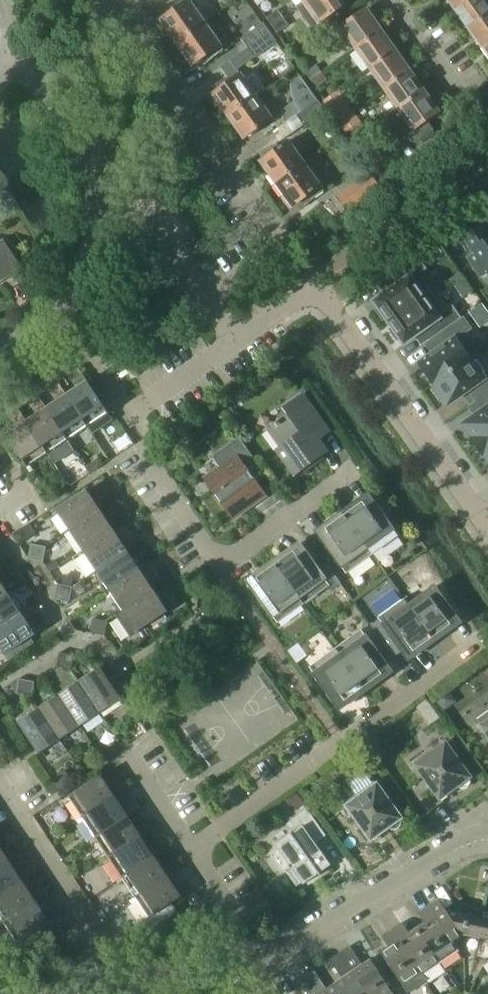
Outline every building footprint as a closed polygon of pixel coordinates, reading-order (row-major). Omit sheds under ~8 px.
[(205,22),(189,0),(179,0),(173,4),(163,9),(166,14),(159,19),(176,42),(205,22)] [(340,18),(335,12),(344,5),(341,0),(306,0),(304,2),(298,6),(318,34),(340,18)] [(466,0),(448,0),(454,8),(466,0)] [(487,14),(487,2),(487,0),(466,0),(454,8),(468,28),(487,14)] [(271,25),(283,17),(277,9),(266,17),(271,25)] [(355,48),(382,30),(367,9),(341,27),(355,48)] [(487,45),(487,14),(468,28),(483,49),(487,45)] [(283,17),(271,25),(277,32),(288,24),(283,17)] [(205,22),(176,42),(193,66),(201,61),(204,65),(213,57),(224,50),(221,46),(222,46),(205,22)] [(248,47),(269,32),(263,23),(241,38),(248,47)] [(369,68),(395,49),(382,30),(355,48),(369,68)] [(269,32),(248,47),(255,57),(277,42),(269,32)] [(383,88),(409,69),(395,49),(369,68),(383,88)] [(311,80),(321,72),(316,65),(305,72),(311,80)] [(398,108),(424,90),(409,69),(383,88),(398,108)] [(321,72),(311,80),(316,88),(327,80),(321,72)] [(228,116),(256,95),(241,74),(232,80),(229,76),(218,82),(222,87),(212,94),(220,105),(219,105),(225,114),(226,114),(228,116)] [(295,115),(317,99),(301,77),(292,84),(295,101),(283,110),(286,121),(295,115)] [(416,143),(434,130),(427,120),(439,111),(424,90),(398,108),(391,114),(411,142),(416,143)] [(256,95),(228,116),(244,138),(249,135),(249,136),(257,130),(257,129),(273,118),(256,95)] [(317,99),(295,115),(302,125),(324,109),(317,99)] [(339,120),(350,112),(345,105),(334,113),(339,120)] [(350,112),(339,120),(345,128),(356,120),(350,112)] [(275,184),(305,163),(289,141),(279,149),(276,145),(264,151),(268,156),(262,160),(270,172),(268,174),(275,184)] [(374,170),(385,162),(370,141),(358,148),(374,170)] [(305,163),(275,184),(284,196),(286,194),(294,205),(301,200),(305,205),(313,199),(324,191),(305,163)] [(371,176),(350,191),(361,206),(382,191),(371,176)] [(481,226),(464,238),(475,253),(469,258),(481,275),(487,271),(487,235),(481,226)] [(0,242),(0,272),(17,260),(4,240),(0,242)] [(417,257),(386,278),(393,288),(374,301),(378,307),(376,309),(383,319),(386,317),(389,322),(431,293),(417,274),(425,268),(417,257)] [(444,312),(431,293),(389,322),(392,327),(390,329),(398,340),(401,338),(404,344),(423,331),(429,340),(433,338),(460,319),(452,307),(444,312)] [(433,384),(477,353),(463,334),(471,328),(463,317),(460,319),(433,338),(440,347),(430,354),(431,355),(418,364),(433,384)] [(162,349),(172,342),(158,323),(148,330),(162,349)] [(477,353),(433,384),(436,388),(433,390),(441,401),(443,399),(448,405),(461,395),(462,396),(469,391),(476,401),(478,399),(487,392),(487,368),(477,353)] [(80,386),(66,395),(87,426),(92,435),(113,421),(107,412),(78,368),(71,372),(80,386)] [(87,426),(66,395),(58,381),(51,386),(60,399),(46,408),(67,439),(66,440),(70,445),(73,443),(69,438),(87,426)] [(487,438),(487,392),(478,399),(485,409),(463,424),(472,437),(471,438),(477,446),(487,438)] [(46,408),(38,395),(31,399),(39,413),(26,421),(26,422),(47,453),(50,458),(53,456),(49,451),(66,440),(67,439),(46,408)] [(319,440),(329,432),(303,395),(283,409),(288,416),(280,422),(279,420),(275,423),(276,424),(269,429),(281,447),(277,450),(295,474),(327,451),(319,440)] [(26,422),(26,421),(17,408),(11,412),(20,426),(6,435),(30,472),(32,470),(29,465),(47,453),(26,422)] [(245,472),(257,463),(239,438),(213,457),(220,467),(204,478),(233,519),(266,495),(254,480),(252,481),(245,472)] [(477,446),(483,455),(484,454),(487,460),(487,438),(477,446)] [(70,531),(101,510),(98,506),(99,505),(89,490),(88,491),(87,490),(56,510),(70,531)] [(343,511),(373,554),(399,536),(370,496),(360,503),(358,500),(343,511)] [(70,531),(83,551),(114,530),(112,526),(113,525),(102,509),(101,510),(70,531)] [(346,574),(373,554),(343,511),(325,524),(328,527),(318,534),(346,574)] [(83,551),(96,571),(127,550),(125,546),(126,545),(116,529),(114,530),(83,551)] [(35,560),(38,545),(31,544),(28,558),(35,560)] [(43,561),(46,547),(38,545),(35,560),(43,561)] [(273,561),(304,604),(330,586),(332,589),(341,583),(326,562),(317,568),(302,545),(292,553),(289,550),(273,561)] [(96,571),(109,591),(141,570),(138,566),(140,565),(129,549),(127,550),(96,571)] [(278,623),(304,604),(273,561),(257,573),(259,576),(249,583),(278,623)] [(109,591),(123,611),(154,590),(151,585),(153,585),(142,569),(141,570),(109,591)] [(10,592),(10,591),(8,592),(6,589),(7,588),(0,577),(0,598),(10,592)] [(62,600),(65,585),(57,584),(54,599),(62,600)] [(69,602),(72,587),(65,585),(62,600),(69,602)] [(405,598),(435,641),(461,622),(435,586),(412,602),(407,596),(405,598)] [(123,611),(115,616),(116,617),(117,616),(130,635),(136,631),(168,610),(165,606),(166,605),(156,589),(123,611)] [(23,612),(23,611),(21,612),(19,608),(20,608),(10,592),(0,598),(0,627),(23,612)] [(379,619),(371,625),(382,641),(390,635),(406,657),(416,650),(422,646),(424,649),(435,641),(405,598),(378,617),(379,619)] [(4,654),(35,633),(32,628),(34,627),(23,612),(0,627),(0,648),(4,654)] [(97,634),(100,619),(93,618),(90,633),(97,634)] [(105,636),(108,621),(100,619),(97,634),(105,636)] [(335,648),(366,690),(392,672),(361,629),(335,648)] [(340,710),(366,690),(335,648),(309,667),(340,710)] [(73,662),(74,655),(59,652),(58,659),(73,662)] [(71,670),(73,662),(58,659),(56,667),(71,670)] [(78,680),(100,713),(120,699),(100,668),(95,671),(94,670),(78,680)] [(33,689),(34,682),(19,678),(18,686),(33,689)] [(80,726),(100,713),(78,680),(79,682),(75,685),(74,683),(58,694),(80,726)] [(31,697),(33,689),(18,686),(16,693),(31,697)] [(447,689),(435,698),(444,710),(456,701),(447,689)] [(60,739),(80,726),(58,694),(59,695),(55,698),(54,696),(38,707),(60,739)] [(39,753),(60,739),(38,707),(39,709),(36,711),(35,709),(18,720),(19,722),(39,753)] [(477,719),(487,734),(487,712),(477,719)] [(469,777),(445,744),(427,756),(425,753),(414,761),(440,798),(457,786),(461,788),(465,788),(469,785),(470,781),(469,777)] [(58,775),(52,779),(58,789),(65,784),(58,775)] [(114,796),(127,788),(123,781),(109,790),(100,775),(64,800),(65,802),(70,799),(82,817),(114,796)] [(396,829),(400,826),(401,822),(400,818),(374,782),(345,802),(371,839),(388,827),(392,829),(396,829)] [(297,794),(287,801),(293,810),(304,803),(297,794)] [(123,810),(114,796),(82,817),(77,820),(79,823),(84,819),(96,837),(127,816),(141,807),(136,801),(123,810)] [(326,835),(307,809),(286,824),(293,833),(292,834),(291,832),(289,833),(291,835),(290,836),(289,835),(275,845),(289,865),(286,867),(288,869),(287,870),(287,869),(285,870),(297,886),(302,882),(303,884),(317,874),(318,873),(319,875),(321,874),(319,872),(331,865),(315,843),(326,835)] [(136,830),(127,816),(96,837),(91,840),(92,843),(97,840),(109,857),(140,836),(154,827),(150,821),(136,830)] [(9,832),(4,826),(0,829),(0,838),(9,832)] [(149,850),(140,836),(109,857),(104,860),(106,863),(111,860),(122,877),(154,856),(167,847),(163,841),(149,850)] [(0,848),(0,867),(9,861),(22,852),(18,846),(4,855),(0,848)] [(163,870),(154,856),(122,877),(117,880),(119,883),(124,879),(135,897),(136,897),(167,876),(181,867),(176,861),(163,870)] [(9,861),(0,867),(0,896),(22,881),(22,882),(36,872),(31,866),(18,875),(9,861)] [(176,890),(167,876),(136,897),(135,897),(130,900),(132,903),(137,899),(149,917),(194,887),(190,881),(176,890)] [(22,882),(22,881),(0,896),(0,916),(4,922),(35,901),(35,902),(49,892),(45,886),(31,895),(22,882)] [(427,905),(458,950),(458,949),(452,941),(462,934),(478,938),(484,911),(471,908),(470,914),(444,909),(437,898),(427,905)] [(0,925),(0,935),(9,948),(62,913),(58,906),(44,915),(35,902),(35,901),(4,922),(0,925)] [(440,962),(458,950),(427,905),(417,911),(424,922),(417,927),(440,962)] [(484,911),(478,938),(487,939),(487,911),(484,911)] [(392,929),(422,974),(440,962),(417,927),(409,932),(402,922),(392,929)] [(121,927),(112,933),(118,943),(127,937),(121,927)] [(389,946),(380,952),(404,986),(408,993),(426,981),(422,974),(392,929),(382,935),(389,946)] [(367,993),(394,993),(373,962),(365,967),(350,945),(339,952),(367,993)] [(339,952),(330,959),(345,981),(336,987),(341,993),(367,993),(339,952)] [(336,987),(329,991),(314,969),(304,976),(315,993),(341,993),(336,987)] [(304,976),(294,983),(302,993),(315,993),(304,976)]
